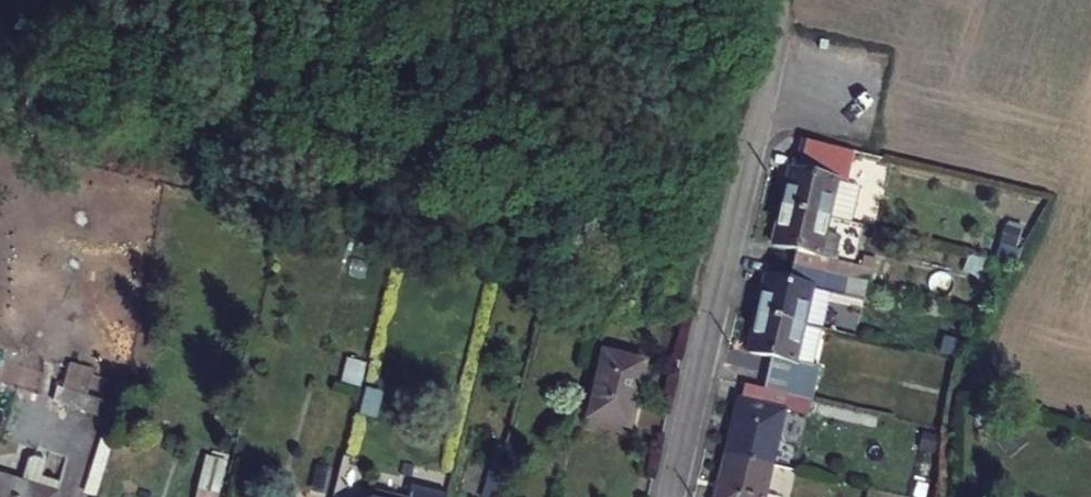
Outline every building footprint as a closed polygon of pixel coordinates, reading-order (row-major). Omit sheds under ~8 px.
[(781,180),(776,178),(767,221),(814,230),(818,208),(822,194),(829,196),(838,158),(788,147),(781,180)] [(838,236),(846,200),(829,196),(822,194),(818,208),(814,230),(838,236)] [(767,221),(760,255),(781,261),(813,270),(813,271),(822,273),(827,249),(811,245),(814,230),(767,221)] [(813,270),(781,261),(777,279),(810,286),(813,271),(813,270)] [(844,311),(848,293),(810,286),(777,279),(775,291),(753,286),(744,326),(789,336),(807,340),(814,305),(844,311)] [(759,365),(801,374),(808,340),(807,340),(789,336),(744,326),(736,361),(759,365)] [(940,339),(936,355),(955,360),(959,344),(940,339)] [(620,433),(638,369),(599,358),(582,423),(620,433)] [(799,410),(806,376),(801,374),(759,365),(751,399),(777,405),(799,410)] [(121,416),(124,402),(68,385),(63,398),(104,410),(121,416)] [(729,408),(774,419),(777,405),(751,399),(732,395),(729,408)] [(713,463),(760,474),(774,419),(729,408),(725,408),(713,463)] [(121,416),(104,410),(99,426),(117,431),(121,416)] [(760,474),(713,463),(705,496),(755,496),(760,474)] [(52,493),(51,492),(56,481),(21,469),(18,482),(0,476),(0,496),(50,496),(52,493)]
